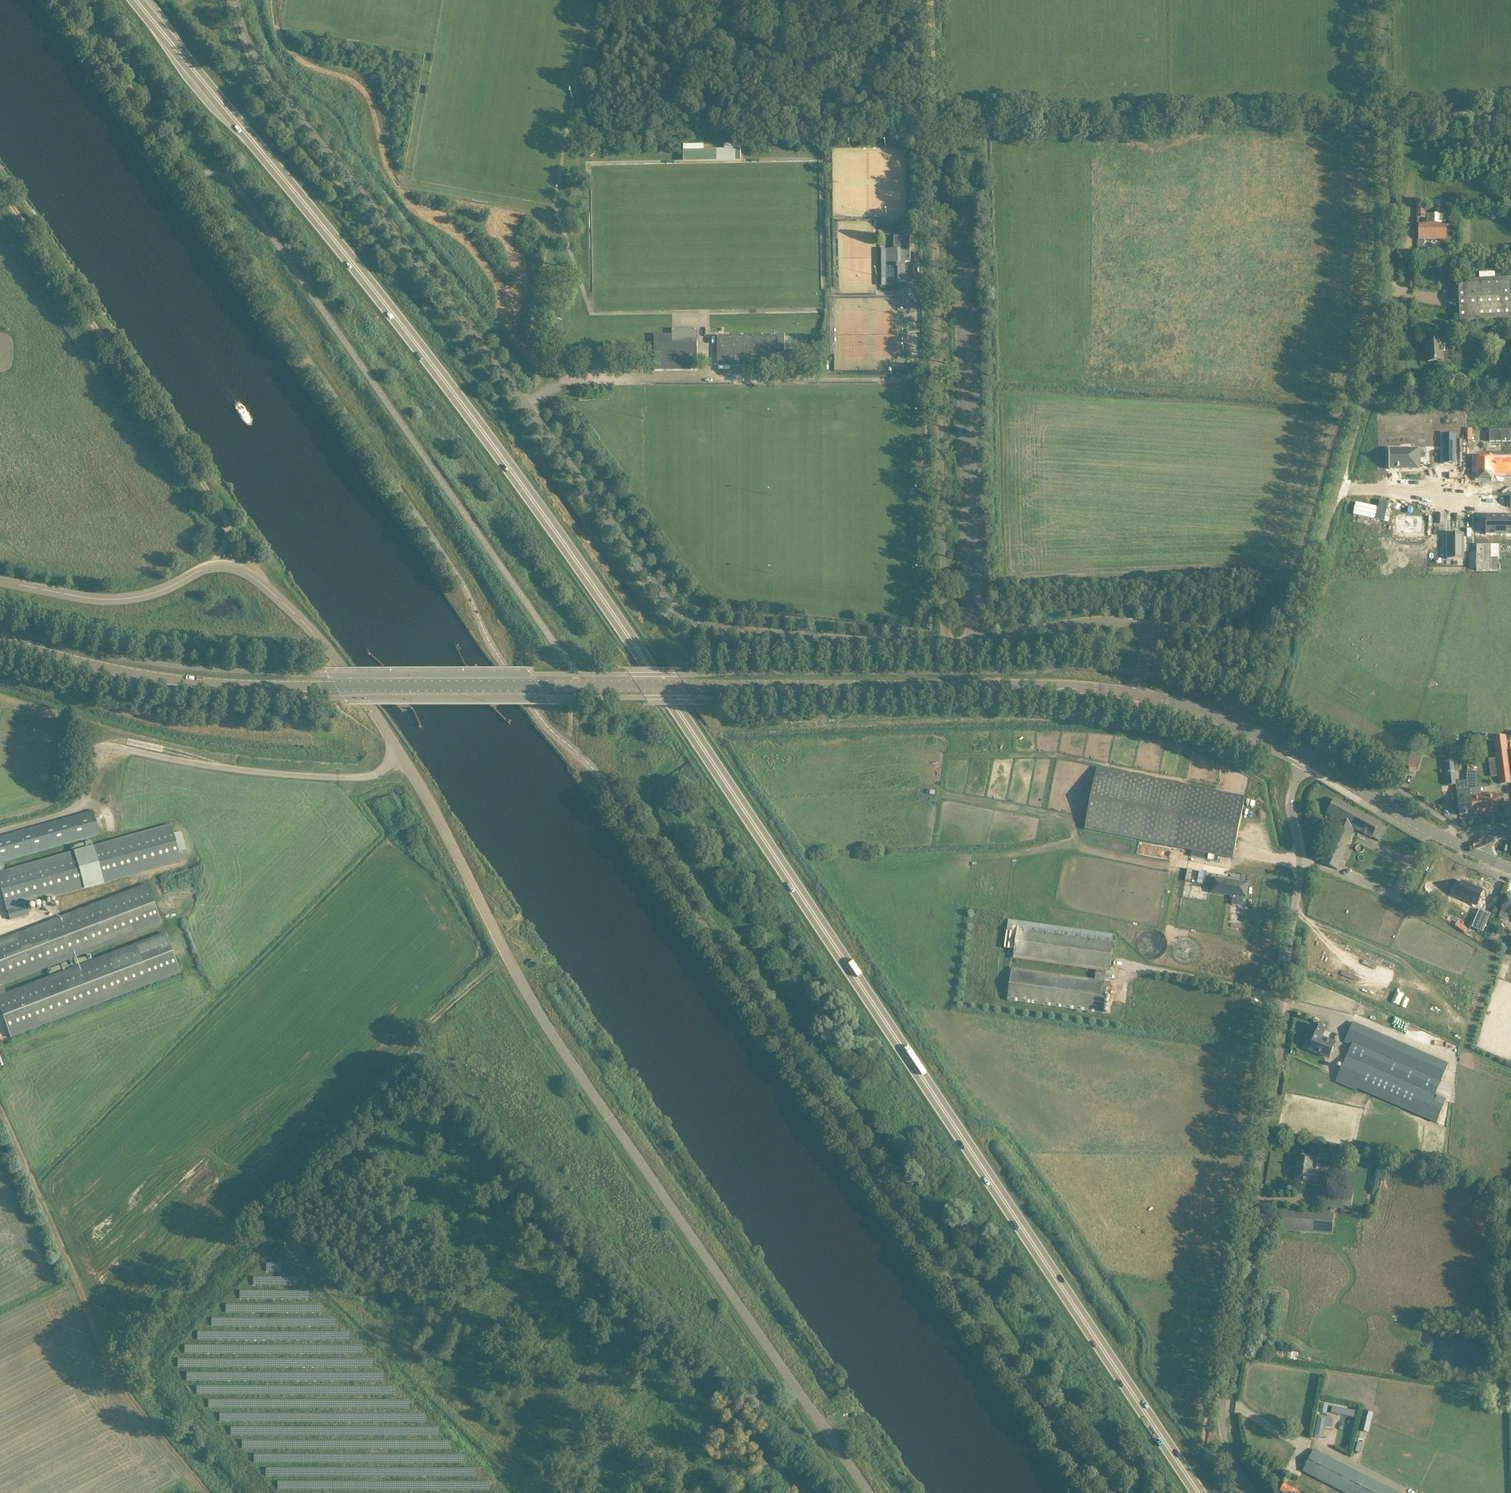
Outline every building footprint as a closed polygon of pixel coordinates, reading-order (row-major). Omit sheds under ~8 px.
[(739,148),(703,149),(703,144),(682,144),(683,163),(739,161),(739,148)] [(1425,207),(1417,207),(1417,217),(1417,218),(1425,218),(1425,207)] [(1420,225),(1419,238),(1444,239),(1445,225),(1420,225)] [(894,249),(886,249),(886,251),(887,278),(887,286),(894,286),(894,284),(899,284),(899,283),(906,282),(905,262),(910,262),(910,236),(894,237),(894,249)] [(1458,281),(1460,321),(1470,320),(1510,318),(1510,278),(1482,280),(1476,280),(1476,275),(1470,275),(1470,280),(1468,280),(1458,281)] [(672,335),(654,335),(654,342),(654,371),(662,371),(698,371),(697,346),(697,341),(672,342),(672,335)] [(785,336),(778,336),(717,336),(718,366),(778,366),(778,349),(785,349),(785,336)] [(1427,349),(1428,362),(1450,361),(1449,352),(1443,352),(1442,341),(1426,342),(1426,349),(1427,349)] [(1443,435),(1443,465),(1455,465),(1455,435),(1443,435)] [(1389,450),(1389,470),(1420,470),(1420,458),(1420,453),(1420,450),(1411,450),(1401,450),(1389,450)] [(1475,472),(1479,472),(1479,479),(1492,479),(1492,474),(1510,474),(1510,460),(1491,460),(1492,458),(1475,458),(1475,472)] [(1486,535),(1510,535),(1510,516),(1486,516),(1486,535)] [(1396,519),(1396,537),(1423,537),(1423,519),(1396,519)] [(1464,535),(1447,535),(1447,559),(1464,559),(1464,535)] [(1489,759),(1491,777),(1499,776),(1500,785),(1510,783),(1510,775),(1506,736),(1494,738),(1497,758),(1489,759)] [(1245,798),(1097,768),(1085,829),(1233,859),(1245,798)] [(1455,769),(1446,771),(1446,775),(1448,787),(1456,786),(1457,786),(1457,782),(1455,769)] [(1466,790),(1457,791),(1459,815),(1460,815),(1473,814),(1472,804),(1475,803),(1474,797),(1478,788),(1478,772),(1478,771),(1468,771),(1467,771),(1467,772),(1467,781),(1467,790),(1466,790)] [(1475,803),(1472,804),(1473,814),(1498,811),(1497,805),(1504,804),(1503,793),(1496,794),(1481,795),(1481,788),(1478,788),(1474,797),(1475,803)] [(1322,863),(1332,867),(1338,869),(1354,827),(1379,842),(1387,828),(1335,799),(1327,813),(1339,819),(1322,863)] [(4,869),(2,863),(100,834),(93,811),(0,838),(0,870),(4,869)] [(10,920),(22,917),(19,907),(181,862),(170,825),(0,873),(0,883),(10,920)] [(1486,885),(1465,876),(1459,891),(1479,900),(1486,885)] [(1214,879),(1212,893),(1234,896),(1233,904),(1242,906),(1244,897),(1246,898),(1248,884),(1214,879)] [(0,940),(0,987),(2,986),(162,925),(148,890),(146,884),(0,940)] [(1509,895),(1500,915),(1507,919),(1509,914),(1510,914),(1510,897),(1509,895)] [(1483,932),(1491,914),(1480,909),(1472,928),(1483,932)] [(1008,1000),(1093,1012),(1103,1014),(1107,982),(1104,981),(1106,971),(1109,972),(1113,940),(1018,927),(1014,959),(1097,970),(1095,980),(1012,968),(1008,1000)] [(0,996),(0,1009),(11,1038),(21,1034),(180,973),(165,933),(5,994),(0,996)] [(1351,1046),(1347,1056),(1335,1082),(1356,1091),(1358,1088),(1437,1123),(1447,1100),(1435,1095),(1449,1064),(1353,1022),(1344,1043),(1351,1046)] [(1337,1043),(1323,1036),(1325,1030),(1313,1025),(1306,1040),(1312,1043),(1309,1050),(1330,1059),(1337,1043)] [(1313,1158),(1309,1158),(1299,1156),(1295,1180),(1303,1181),(1303,1183),(1324,1186),(1325,1178),(1316,1177),(1310,1176),(1313,1158)] [(1317,1205),(1344,1211),(1346,1198),(1319,1192),(1317,1205)] [(1309,1212),(1290,1211),(1280,1210),(1279,1229),(1333,1234),(1335,1214),(1313,1212),(1312,1215),(1309,1215),(1309,1212)] [(1189,1376),(1187,1385),(1198,1387),(1200,1377),(1189,1376)] [(1332,1406),(1331,1412),(1354,1417),(1355,1411),(1332,1406)] [(1319,1415),(1315,1437),(1322,1439),(1326,1416),(1319,1415)] [(1359,1428),(1368,1431),(1371,1421),(1362,1419),(1359,1428)] [(1311,1475),(1345,1492),(1398,1492),(1313,1449),(1302,1471),(1311,1475)] [(1284,1483),(1280,1491),(1285,1492),(1315,1492),(1298,1484),(1299,1483),(1288,1477),(1284,1483)]
